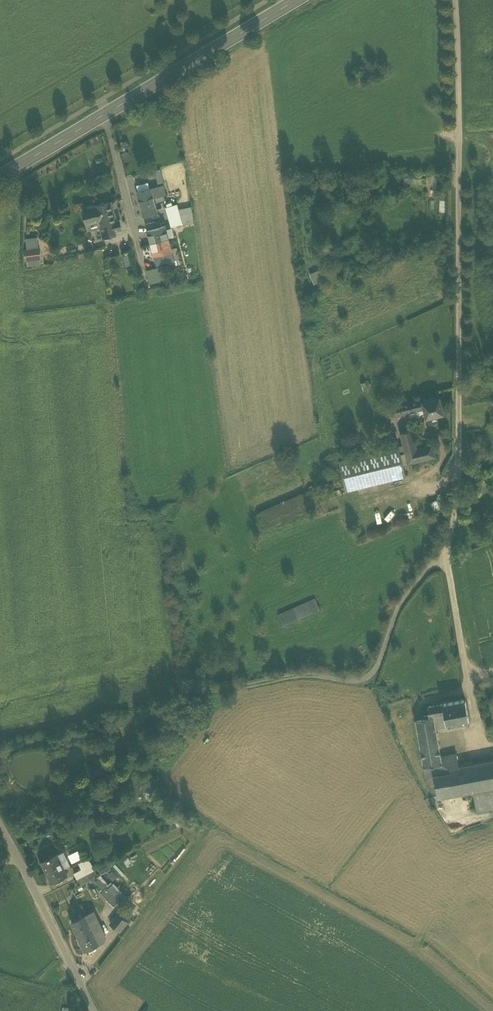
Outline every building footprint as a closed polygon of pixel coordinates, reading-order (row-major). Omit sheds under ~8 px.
[(410,182),(426,183),(426,173),(411,173),(410,182)] [(151,189),(153,198),(165,194),(163,186),(151,189)] [(138,193),(144,217),(157,213),(153,198),(151,189),(138,193)] [(94,206),(95,208),(83,211),(87,224),(98,221),(100,227),(103,237),(116,234),(115,230),(121,229),(119,222),(117,222),(111,202),(94,206)] [(172,227),(182,224),(177,205),(172,206),(171,203),(167,204),(168,207),(166,208),(172,227)] [(98,221),(87,224),(88,230),(100,227),(98,221)] [(145,225),(147,231),(161,227),(160,223),(156,224),(155,222),(145,225)] [(147,231),(151,243),(168,238),(165,226),(161,227),(147,231)] [(40,259),(41,259),(40,247),(38,247),(37,236),(26,237),(27,248),(25,249),(26,260),(27,260),(28,265),(40,264),(40,259)] [(48,236),(42,239),(49,249),(54,246),(48,236)] [(172,251),(168,238),(151,243),(154,256),(172,251)] [(156,262),(160,261),(173,258),(172,251),(154,256),(156,262)] [(310,273),(314,284),(325,280),(321,269),(310,273)] [(439,397),(422,401),(422,402),(424,408),(424,412),(426,418),(432,417),(436,416),(444,414),(439,397)] [(410,412),(424,408),(422,402),(422,401),(422,399),(405,403),(407,412),(410,412)] [(393,407),(396,415),(407,412),(405,403),(393,407)] [(421,413),(424,412),(424,408),(410,412),(411,418),(419,416),(421,413)] [(403,446),(405,451),(417,448),(412,430),(400,433),(403,446)] [(433,444),(417,448),(405,451),(408,463),(408,464),(436,457),(433,444)] [(398,447),(403,465),(408,463),(405,451),(403,446),(398,447)] [(339,461),(347,491),(406,477),(403,465),(398,447),(339,461)] [(314,489),(307,492),(313,507),(320,504),(314,489)] [(444,495),(431,500),(435,509),(447,504),(444,495)] [(280,616),(284,626),(319,609),(315,599),(280,616)] [(446,725),(447,726),(469,722),(465,699),(443,703),(443,704),(446,725)] [(473,792),(492,788),(492,760),(459,767),(457,754),(441,757),(436,727),(446,725),(443,704),(427,706),(429,714),(423,715),(424,718),(415,720),(426,778),(434,776),(438,798),(473,792)] [(473,792),(477,813),(492,810),(492,788),(473,792)] [(42,861),(52,882),(67,875),(57,854),(42,861)] [(74,871),(78,879),(96,870),(86,857),(78,861),(81,868),(74,871)] [(102,873),(107,870),(113,879),(117,876),(109,863),(99,869),(102,873)] [(102,874),(110,884),(114,881),(106,871),(102,874)] [(101,875),(96,880),(103,889),(109,884),(101,875)] [(102,893),(116,906),(127,894),(113,881),(102,893)] [(94,933),(102,929),(94,911),(92,912),(96,920),(90,923),(94,933)] [(117,916),(126,923),(130,918),(121,911),(117,916)] [(75,929),(85,950),(104,941),(106,936),(102,929),(94,933),(90,923),(96,920),(92,912),(71,922),(75,929)] [(110,924),(119,931),(126,923),(117,916),(110,924)]
